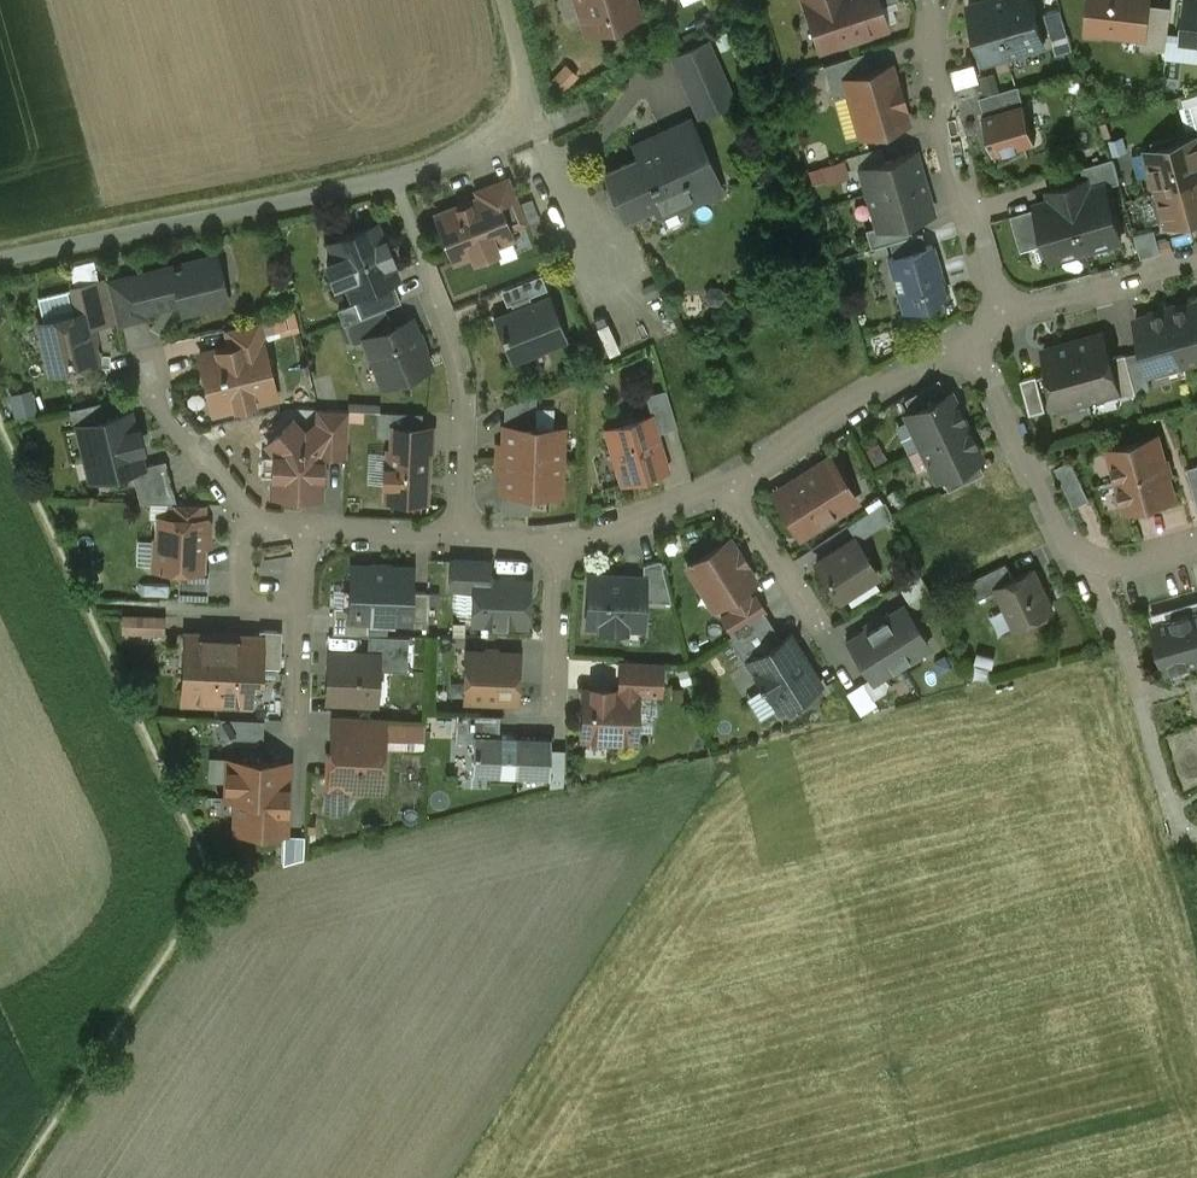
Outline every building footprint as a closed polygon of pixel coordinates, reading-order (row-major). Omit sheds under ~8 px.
[(586,30),(638,15),(634,0),(578,0),(586,30)] [(848,0),(805,0),(821,48),(858,36),(848,0)] [(858,36),(885,27),(879,6),(877,0),(848,0),(858,36)] [(969,6),(985,62),(1045,44),(1032,0),(991,0),(969,6)] [(1091,14),(1105,16),(1103,33),(1126,36),(1127,34),(1143,36),(1144,36),(1148,4),(1148,0),(1093,0),(1091,14)] [(1183,40),(1196,41),(1196,0),(1187,0),(1183,40)] [(1172,7),(1148,4),(1144,36),(1143,36),(1141,47),(1167,50),(1172,7)] [(1073,49),(1061,8),(1046,13),(1046,14),(1057,54),(1073,49)] [(734,100),(708,41),(674,56),(700,115),(734,100)] [(864,52),(824,65),(833,99),(849,94),(845,79),(870,72),(864,52)] [(870,72),(845,79),(849,94),(861,135),(907,121),(891,66),(870,72)] [(1019,86),(980,98),(985,115),(1024,104),(1019,86)] [(985,115),(983,116),(994,155),(998,154),(1000,162),(1026,148),(1026,146),(1036,143),(1024,104),(985,115)] [(690,120),(654,135),(660,148),(606,172),(626,216),(674,195),(680,208),(721,190),(690,120)] [(1147,150),(1153,170),(1150,174),(1153,186),(1158,188),(1159,192),(1196,181),(1196,136),(1147,150)] [(916,152),(860,168),(877,225),(878,228),(908,219),(933,211),(916,152)] [(1114,158),(1082,167),(1086,181),(1103,176),(1106,186),(1121,182),(1114,158)] [(1068,186),(1088,250),(1122,240),(1106,186),(1103,176),(1086,181),(1068,186)] [(507,180),(478,191),(480,198),(495,192),(508,226),(523,220),(507,180)] [(1159,192),(1160,196),(1157,200),(1162,216),(1166,219),(1168,224),(1196,216),(1196,181),(1159,192)] [(1088,250),(1068,186),(1050,192),(1052,200),(1036,204),(1037,208),(1044,230),(1047,243),(1052,260),(1088,250)] [(480,198),(437,215),(454,259),(473,251),(476,258),(497,250),(494,243),(512,236),(508,226),(495,192),(480,198)] [(1037,208),(1012,215),(1022,250),(1047,243),(1044,230),(1037,208)] [(908,219),(878,228),(877,225),(865,229),(871,247),(890,242),(912,235),(908,219)] [(376,224),(332,242),(353,296),(393,281),(398,279),(376,224)] [(912,235),(890,242),(894,256),(926,246),(922,232),(912,235)] [(894,256),(888,257),(904,310),(948,297),(933,245),(926,246),(894,256)] [(216,257),(107,284),(115,320),(116,322),(147,314),(146,308),(156,300),(179,295),(183,311),(227,300),(216,257)] [(542,274),(528,280),(534,294),(547,289),(542,274)] [(107,284),(105,280),(72,288),(78,313),(87,311),(90,326),(115,320),(107,284)] [(528,280),(501,290),(507,304),(534,294),(528,280)] [(393,281),(353,296),(361,317),(385,307),(401,301),(393,281)] [(720,288),(711,287),(706,294),(710,302),(718,302),(723,295),(720,288)] [(550,295),(494,317),(511,361),(567,339),(550,295)] [(1184,364),(1196,360),(1196,303),(1183,306),(1185,312),(1180,314),(1179,311),(1173,308),(1169,309),(1184,364)] [(361,317),(344,324),(352,344),(366,338),(393,327),(385,307),(361,317)] [(1184,364),(1169,309),(1165,310),(1162,316),(1163,318),(1158,319),(1156,314),(1136,319),(1151,373),(1184,364)] [(78,313),(38,323),(50,372),(52,372),(58,376),(70,373),(73,367),(99,361),(90,326),(87,311),(78,313)] [(393,327),(366,338),(384,384),(429,366),(411,320),(393,327)] [(257,321),(228,328),(232,344),(233,348),(262,341),(257,321)] [(1072,343),(1087,398),(1118,390),(1119,390),(1110,358),(1104,334),(1072,343)] [(233,348),(232,344),(230,348),(200,355),(214,411),(276,395),(262,341),(233,348)] [(1087,398),(1072,343),(1044,350),(1059,406),(1087,398)] [(1127,353),(1110,358),(1119,390),(1118,390),(1120,397),(1137,393),(1127,353)] [(1037,374),(1021,379),(1030,414),(1047,409),(1037,374)] [(10,390),(16,414),(40,408),(33,384),(10,390)] [(906,414),(920,443),(966,423),(951,392),(924,406),(911,411),(906,414)] [(905,399),(911,411),(924,406),(918,393),(905,399)] [(534,394),(506,405),(505,425),(534,426),(534,394)] [(349,409),(320,408),(320,422),(306,435),(322,453),(323,451),(347,452),(349,409)] [(129,412),(87,423),(100,476),(132,468),(142,466),(142,465),(138,448),(142,446),(138,429),(133,430),(129,412)] [(653,414),(604,428),(620,483),(669,468),(653,414)] [(306,435),(293,421),(268,444),(275,451),(273,493),(320,495),(322,453),(306,435)] [(966,423),(920,443),(936,477),(941,475),(953,469),(981,456),(966,423)] [(433,427),(393,425),(392,449),(428,450),(428,452),(432,453),(433,427)] [(505,425),(505,427),(507,428),(507,443),(502,447),(497,447),(497,457),(562,459),(563,427),(534,426),(505,425)] [(1158,437),(1109,450),(1126,508),(1144,503),(1152,508),(1156,500),(1174,495),(1169,475),(1174,473),(1170,460),(1165,461),(1158,437)] [(392,449),(388,449),(387,467),(384,467),(384,482),(387,482),(386,498),(426,500),(428,452),(428,450),(392,449)] [(562,459),(497,457),(496,466),(501,466),(506,472),(505,487),(503,487),(503,490),(529,491),(560,492),(562,459)] [(830,457),(800,475),(803,480),(776,497),(799,534),(838,510),(836,506),(853,495),(830,457)] [(166,459),(142,465),(142,466),(132,468),(140,501),(169,502),(177,502),(166,459)] [(1090,499),(1071,460),(1056,467),(1074,507),(1090,499)] [(1188,468),(1196,500),(1196,465),(1188,468)] [(953,469),(941,475),(947,489),(960,483),(953,469)] [(529,491),(503,490),(502,511),(528,512),(529,491)] [(177,502),(169,502),(168,516),(204,518),(205,504),(177,502)] [(168,516),(158,516),(156,567),(179,568),(202,569),(204,518),(168,516)] [(151,561),(152,534),(139,534),(139,561),(151,561)] [(855,537),(816,562),(828,581),(867,557),(855,537)] [(729,538),(687,564),(713,605),(726,598),(744,586),(754,580),(745,564),(746,563),(745,562),(744,563),(737,551),(738,550),(737,549),(736,550),(729,538)] [(879,576),(867,557),(828,581),(841,602),(879,576)] [(489,559),(452,558),(451,585),(474,586),(475,576),(488,576),(489,559)] [(660,558),(643,562),(642,576),(644,576),(643,598),(670,600),(671,599),(660,558)] [(1007,563),(970,580),(979,598),(999,589),(997,586),(1014,578),(1007,563)] [(411,566),(352,564),(350,604),(350,617),(369,618),(409,619),(410,589),(411,566)] [(202,569),(179,568),(179,581),(189,582),(188,595),(207,596),(208,569),(202,569)] [(1014,578),(997,586),(999,589),(1017,627),(1034,619),(1040,621),(1047,618),(1050,611),(1054,609),(1034,569),(1014,578)] [(642,576),(589,573),(587,621),(600,622),(600,626),(626,627),(626,623),(642,624),(643,598),(644,576),(642,576)] [(488,576),(475,576),(474,586),(473,619),(526,622),(527,597),(524,597),(525,578),(515,577),(515,575),(501,574),(500,577),(488,576)] [(189,582),(179,581),(178,595),(188,595),(189,582)] [(744,586),(726,598),(731,607),(750,595),(744,586)] [(429,590),(410,589),(409,619),(428,620),(429,590)] [(731,607),(721,613),(732,630),(765,610),(754,593),(750,595),(731,607)] [(904,602),(885,615),(883,611),(873,618),(901,662),(919,650),(917,646),(927,639),(904,602)] [(1162,612),(1164,619),(1153,622),(1167,671),(1196,662),(1196,602),(1162,612)] [(350,604),(334,603),(332,631),(368,633),(369,618),(350,617),(350,604)] [(765,611),(728,634),(745,662),(749,659),(748,657),(781,637),(765,611)] [(138,614),(123,613),(122,630),(137,630),(138,614)] [(164,615),(138,614),(137,630),(164,632),(164,615)] [(865,627),(845,639),(868,676),(879,669),(882,673),(901,662),(873,618),(863,624),(865,627)] [(281,629),(259,628),(259,635),(261,635),(260,664),(280,665),(281,629)] [(219,633),(185,632),(182,698),(216,700),(219,633)] [(781,637),(748,657),(749,659),(756,671),(755,671),(761,680),(758,682),(760,685),(763,684),(769,693),(770,692),(779,706),(819,680),(789,632),(781,637)] [(259,635),(219,633),(216,700),(250,701),(251,675),(255,676),(260,672),(260,664),(261,635),(259,635)] [(409,634),(368,633),(367,652),(378,653),(377,662),(407,663),(409,634)] [(518,651),(467,649),(466,678),(469,679),(468,697),(516,699),(518,651)] [(367,652),(329,650),(327,697),(376,700),(377,662),(378,653),(367,652)] [(662,661),(620,659),(618,688),(637,689),(637,691),(661,692),(662,661)] [(618,688),(610,688),(610,685),(593,684),(593,687),(584,687),(582,735),(635,737),(637,691),(637,689),(618,688)] [(499,713),(456,711),(455,739),(472,739),(473,731),(498,732),(499,713)] [(221,712),(221,733),(265,733),(264,712),(221,712)] [(380,715),(337,713),(335,742),(379,744),(380,715)] [(404,717),(403,742),(425,743),(425,717),(404,717)] [(498,732),(473,731),(472,739),(471,772),(510,775),(513,734),(498,732)] [(551,735),(513,734),(510,775),(549,776),(551,735)] [(335,742),(332,742),(332,750),(334,752),(333,761),(327,767),(326,783),(347,784),(347,786),(353,789),(360,790),(366,787),(366,785),(380,785),(382,744),(379,744),(335,742)] [(283,760),(236,758),(235,769),(227,774),(226,794),(236,795),(236,793),(286,796),(287,783),(282,777),(283,760)] [(286,796),(236,793),(236,795),(235,826),(285,829),(286,796)]
